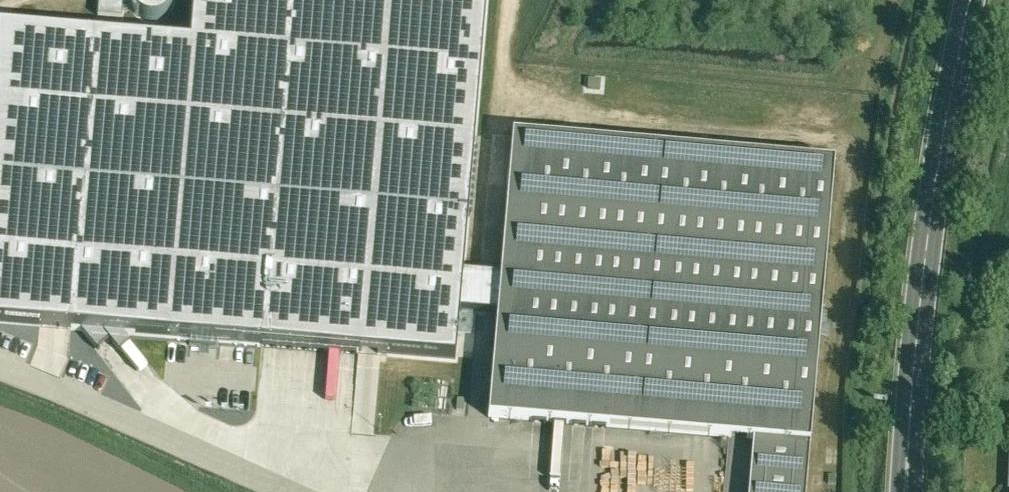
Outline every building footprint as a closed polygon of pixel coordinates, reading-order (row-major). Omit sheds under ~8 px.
[(497,314),(501,277),(463,274),(486,0),(194,0),(190,45),(0,28),(0,321),(81,328),(97,346),(108,337),(101,330),(104,330),(119,348),(130,339),(124,332),(456,360),(460,311),(497,314)] [(121,18),(123,0),(101,0),(99,16),(121,18)] [(168,15),(172,10),(174,3),(174,0),(131,0),(130,1),(132,9),(136,15),(142,19),(148,22),(155,22),(162,20),(168,15)] [(489,417),(753,440),(810,445),(834,164),(513,136),(501,277),(497,314),(489,417)] [(810,445),(753,440),(749,491),(806,491),(810,445)]
